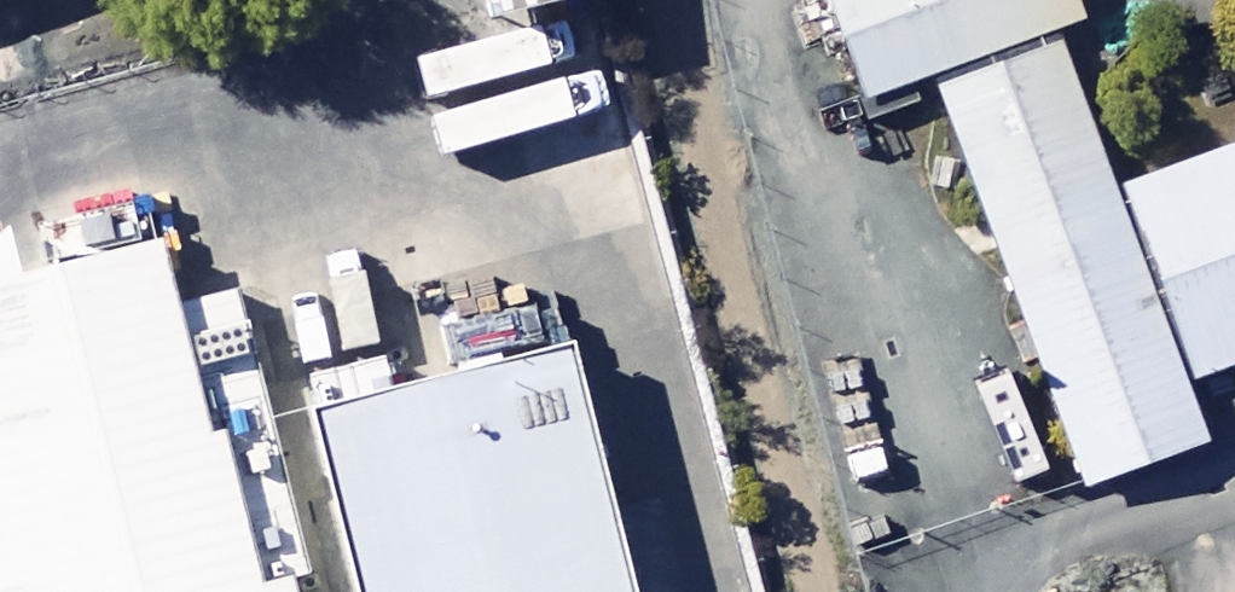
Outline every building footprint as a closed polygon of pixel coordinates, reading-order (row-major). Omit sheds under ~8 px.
[(33,0),(0,0),(0,12),(33,0)] [(596,0),(506,0),(514,40),(601,22),(596,0)] [(1062,0),(820,0),(866,132),(1082,58),(1062,0)] [(1199,492),(1053,73),(929,116),(1075,535),(1199,492)] [(642,170),(620,83),(542,103),(563,189),(642,170)] [(1123,216),(1186,397),(1234,379),(1234,177),(1123,216)] [(233,352),(186,364),(159,262),(38,294),(25,247),(0,268),(0,591),(295,591),(233,352)] [(368,591),(651,591),(596,372),(330,438),(368,591)]
